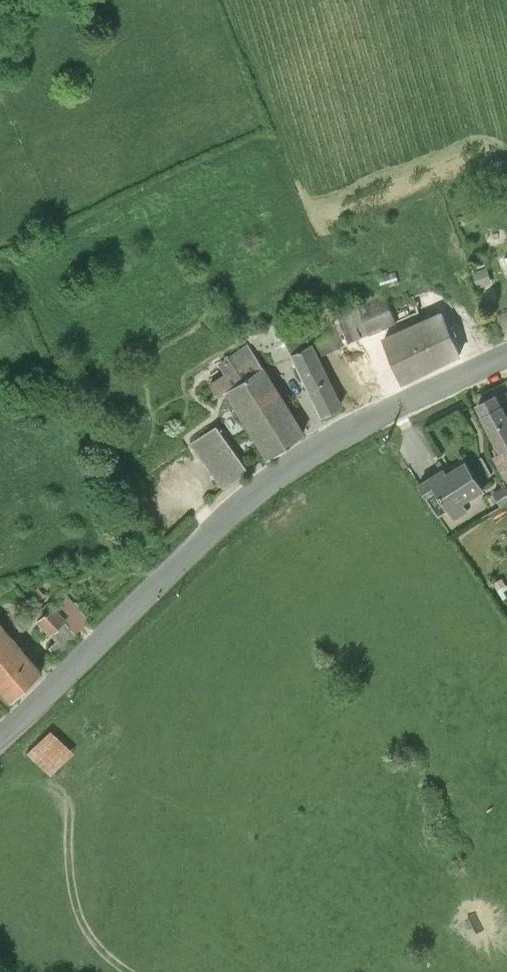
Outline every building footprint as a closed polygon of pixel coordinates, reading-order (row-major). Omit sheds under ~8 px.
[(486,269),(472,274),(477,289),(491,284),(486,269)] [(395,272),(378,277),(382,289),(398,283),(395,272)] [(331,335),(336,348),(369,334),(369,336),(378,332),(402,382),(457,355),(459,355),(439,314),(432,317),(428,307),(419,310),(412,296),(387,303),(381,293),(323,316),(331,335)] [(315,357),(309,345),(303,333),(283,343),(320,417),(340,407),(315,357)] [(309,345),(315,357),(336,348),(331,335),(309,345)] [(223,374),(209,383),(218,397),(223,394),(266,459),(303,435),(244,347),(229,357),(227,356),(224,358),(224,359),(217,364),(223,374)] [(506,485),(506,422),(494,396),(477,405),(503,458),(495,462),(506,483),(506,485)] [(215,428),(191,445),(223,490),(247,473),(215,428)] [(444,469),(418,485),(438,517),(447,511),(454,522),(469,512),(463,504),(484,491),(467,463),(447,475),(444,469)] [(506,483),(492,491),(500,507),(506,503),(506,485),(506,483)] [(63,597),(36,623),(56,643),(48,650),(54,657),(62,650),(63,651),(77,638),(74,636),(87,624),(63,597)] [(8,704),(41,673),(0,629),(0,695),(8,704)] [(48,730),(26,754),(51,779),(74,754),(48,730)]
